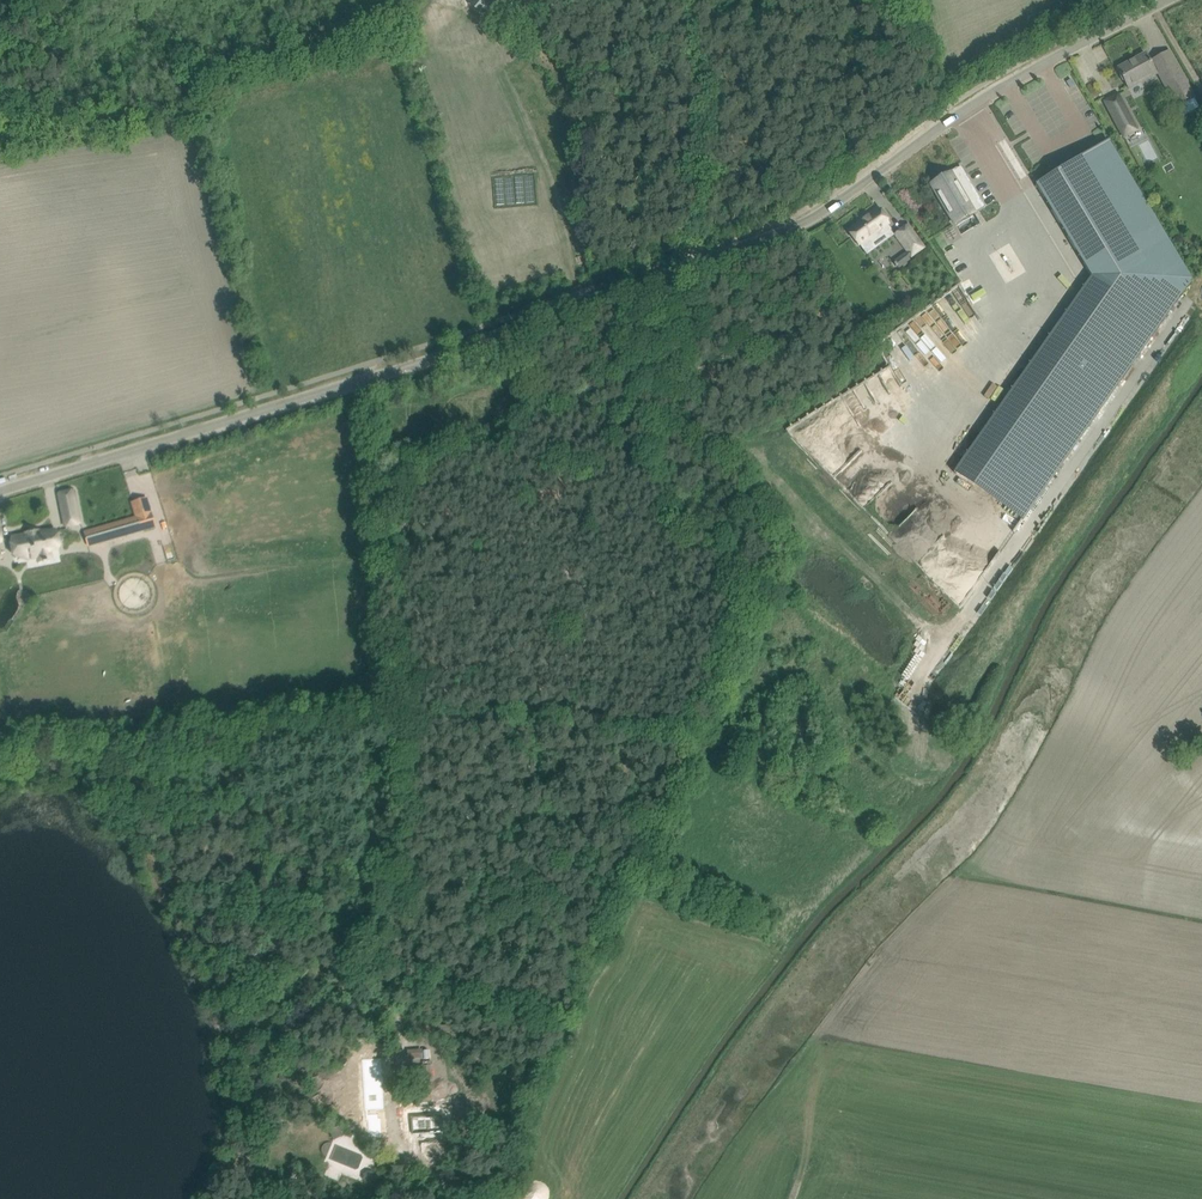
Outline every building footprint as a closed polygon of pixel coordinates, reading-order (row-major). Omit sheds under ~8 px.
[(469,5),(480,14),(492,0),(473,0),(469,5)] [(1118,68),(1124,79),(1128,86),(1140,79),(1141,82),(1157,73),(1149,60),(1146,53),(1118,68)] [(1175,61),(1158,70),(1178,107),(1195,98),(1175,61)] [(1117,94),(1101,102),(1122,140),(1138,132),(1117,94)] [(1092,276),(953,472),(1023,520),(1191,280),(1108,140),(1036,184),(1092,276)] [(986,207),(966,174),(962,177),(957,168),(944,176),(944,177),(931,185),(956,226),(986,207)] [(860,222),(848,231),(858,245),(869,238),(872,243),(891,230),(888,225),(889,224),(878,209),(859,221),(860,222)] [(926,248),(909,223),(893,234),(906,252),(894,262),(898,268),(911,260),(910,259),(926,248)] [(948,309),(965,334),(976,327),(959,301),(948,309)] [(897,386),(908,384),(906,368),(895,370),(897,386)] [(197,462),(175,468),(177,477),(199,472),(197,462)] [(26,510),(62,501),(59,490),(23,499),(26,510)] [(145,498),(133,502),(137,518),(138,518),(150,514),(145,498)] [(81,523),(78,508),(62,511),(65,526),(81,523)] [(84,533),(88,545),(141,530),(138,518),(137,518),(84,533)] [(32,533),(12,537),(15,549),(22,547),(23,555),(37,552),(39,562),(52,559),(50,550),(58,548),(55,531),(33,535),(32,533)] [(367,1038),(362,1042),(367,1048),(371,1044),(367,1038)] [(420,1049),(408,1050),(409,1058),(421,1058),(420,1049)] [(410,1067),(411,1082),(433,1080),(432,1065),(410,1067)] [(402,1094),(401,1077),(384,1078),(384,1077),(375,1078),(375,1092),(384,1091),(385,1095),(379,1095),(381,1113),(405,1111),(404,1094),(402,1094)] [(334,1138),(343,1134),(340,1126),(330,1130),(334,1138)] [(362,1173),(362,1178),(366,1183),(375,1176),(371,1171),(366,1170),(362,1173)]
